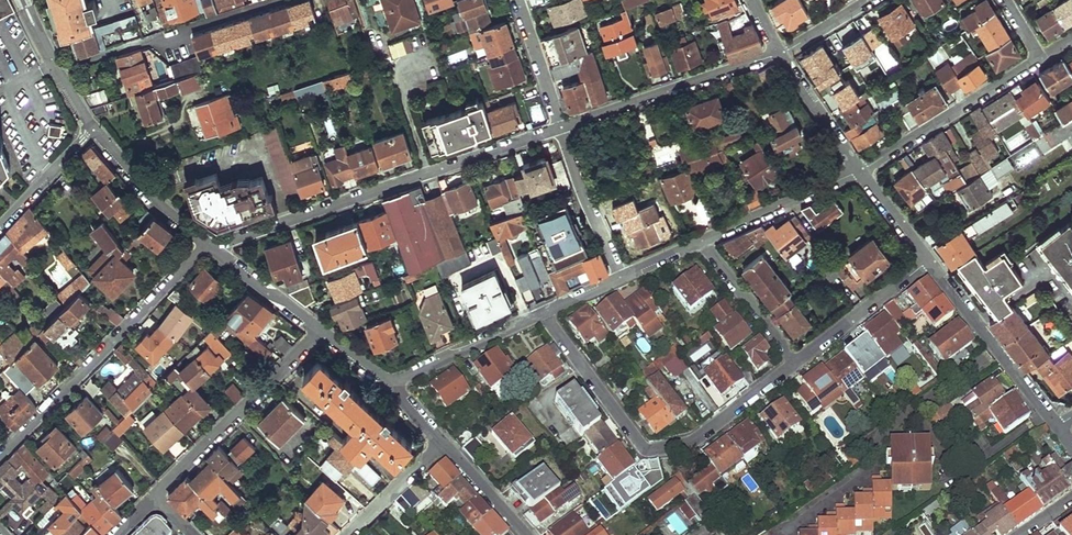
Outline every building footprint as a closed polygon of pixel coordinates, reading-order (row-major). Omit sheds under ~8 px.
[(16,12),(9,0),(0,0),(0,20),(16,12)] [(64,36),(69,34),(71,33),(93,26),(91,14),(98,12),(94,0),(92,0),(87,2),(86,0),(54,0),(64,36)] [(160,14),(155,0),(140,0),(145,16),(149,18),(160,14)] [(166,29),(171,28),(168,19),(194,11),(194,14),(206,10),(202,0),(197,0),(194,1),(194,0),(155,0),(160,14),(166,29)] [(200,56),(315,20),(315,18),(309,0),(308,0),(194,37),(200,56)] [(218,14),(214,0),(202,0),(206,10),(208,16),(218,14)] [(220,10),(245,3),(244,0),(217,0),(220,10)] [(333,22),(344,18),(340,6),(354,1),(354,0),(326,0),(333,22)] [(392,32),(422,22),(414,0),(388,0),(390,6),(384,8),(392,32)] [(430,11),(456,2),(456,0),(427,0),(430,11)] [(464,17),(488,9),(489,9),(486,0),(459,0),(459,2),(458,3),(460,9),(453,12),(455,19),(464,16),(464,17)] [(561,23),(587,14),(582,0),(567,0),(547,6),(552,21),(560,18),(561,23)] [(718,22),(728,18),(729,19),(746,11),(741,0),(703,0),(701,1),(705,11),(711,8),(715,20),(717,20),(718,22)] [(808,15),(801,0),(785,0),(768,11),(777,26),(785,22),(788,26),(808,15)] [(926,18),(946,5),(943,0),(915,0),(926,18)] [(967,29),(976,24),(995,12),(987,0),(983,0),(972,7),(974,10),(961,19),(967,29)] [(1055,7),(1066,26),(1071,22),(1071,0),(1064,0),(1065,1),(1055,7)] [(493,6),(496,13),(511,8),(508,1),(493,6)] [(680,2),(673,3),(676,15),(682,13),(680,2)] [(913,24),(900,2),(879,16),(891,38),(895,44),(906,38),(902,31),(913,24)] [(678,20),(673,6),(656,13),(661,26),(678,20)] [(1038,18),(1049,36),(1066,26),(1055,7),(1038,18)] [(468,28),(470,33),(493,25),(488,9),(464,17),(464,16),(455,19),(451,21),(453,27),(455,32),(468,28)] [(600,24),(609,50),(637,41),(627,9),(621,11),(623,16),(600,24)] [(748,14),(746,11),(729,19),(728,18),(718,22),(732,60),(762,49),(765,44),(753,21),(745,24),(743,20),(750,17),(748,14)] [(976,24),(992,49),(1010,37),(995,12),(976,24)] [(645,15),(647,24),(654,22),(651,13),(645,15)] [(121,18),(123,24),(138,20),(135,14),(121,18)] [(71,33),(80,56),(108,48),(105,42),(98,44),(95,31),(101,29),(102,33),(124,26),(123,24),(121,18),(93,26),(71,33)] [(437,28),(439,33),(453,27),(451,21),(437,28)] [(485,45),(489,56),(505,50),(505,49),(516,45),(508,21),(496,25),(496,24),(493,25),(470,33),(475,49),(485,45)] [(550,64),(587,51),(578,25),(541,38),(550,64)] [(955,36),(939,47),(941,51),(963,36),(961,33),(955,36)] [(54,39),(58,48),(68,44),(67,42),(71,41),(69,34),(64,36),(54,39)] [(862,35),(844,46),(857,68),(875,55),(862,35)] [(413,50),(409,37),(388,44),(393,57),(413,50)] [(694,41),(687,43),(684,37),(676,40),(678,46),(671,49),(678,69),(701,61),(694,41)] [(994,62),(997,68),(1020,53),(1010,37),(992,49),(978,57),(981,62),(985,67),(994,62)] [(449,47),(447,41),(439,43),(441,49),(449,47)] [(842,71),(823,41),(802,55),(814,75),(815,75),(816,76),(815,77),(815,79),(815,80),(816,82),(817,82),(818,83),(820,83),(821,85),(826,82),(840,73),(842,71)] [(647,63),(650,74),(670,68),(666,57),(662,58),(657,44),(644,48),(649,62),(647,63)] [(528,78),(516,45),(505,49),(505,50),(489,56),(486,57),(489,63),(487,63),(496,89),(528,78)] [(564,106),(572,110),(608,97),(596,63),(608,60),(604,46),(587,51),(550,64),(554,76),(580,68),(584,80),(564,87),(567,94),(561,96),(564,106)] [(118,56),(130,94),(153,87),(141,50),(118,56)] [(978,57),(973,51),(951,66),(962,83),(963,82),(966,86),(986,73),(980,63),(981,62),(978,57)] [(175,79),(201,70),(198,57),(170,65),(175,79)] [(1051,93),(1071,79),(1071,73),(1067,65),(1063,60),(1040,75),(1051,93)] [(962,83),(951,66),(948,62),(936,70),(949,91),(952,89),(961,84),(962,83)] [(774,65),(758,72),(762,79),(777,73),(774,65)] [(361,69),(363,76),(373,74),(371,67),(361,69)] [(136,93),(144,123),(163,117),(156,99),(179,91),(180,94),(204,85),(201,70),(175,79),(153,87),(136,93)] [(324,79),(327,87),(333,85),(335,89),(355,81),(352,70),(350,70),(324,79)] [(840,73),(826,82),(832,91),(834,90),(844,105),(861,94),(851,78),(846,81),(840,73)] [(736,78),(724,82),(727,87),(738,82),(736,78)] [(295,89),(298,96),(327,87),(324,79),(295,89)] [(911,107),(918,119),(946,101),(935,84),(908,101),(911,107)] [(1023,109),(1027,115),(1031,113),(1046,104),(1052,113),(1056,111),(1039,84),(1025,93),(1019,84),(1010,90),(1012,92),(1023,109)] [(92,106),(105,102),(109,101),(104,89),(85,95),(92,106)] [(268,98),(270,104),(298,96),(295,89),(268,98)] [(987,109),(997,127),(1023,109),(1012,92),(987,109)] [(840,108),(852,126),(866,117),(874,112),(875,112),(869,101),(867,102),(862,94),(861,94),(844,105),(840,108)] [(197,104),(207,137),(240,127),(236,116),(234,116),(227,95),(197,104)] [(717,95),(686,106),(694,128),(725,117),(717,95)] [(903,95),(892,100),(901,114),(911,107),(903,95)] [(877,104),(879,108),(888,102),(886,98),(877,104)] [(492,129),(494,134),(520,125),(512,101),(492,108),(489,99),(482,101),(492,129)] [(421,120),(431,149),(492,129),(482,101),(482,100),(421,120)] [(1063,122),(1071,116),(1071,101),(1056,111),(1063,122)] [(92,106),(96,114),(107,111),(105,102),(92,106)] [(782,108),(768,114),(776,133),(771,135),(777,148),(784,145),(790,158),(797,154),(796,151),(802,148),(797,138),(804,135),(798,123),(791,126),(782,108)] [(975,141),(987,159),(1000,151),(993,137),(997,134),(981,108),(972,114),(983,132),(985,135),(975,141)] [(1063,122),(1071,135),(1071,116),(1063,122)] [(852,137),(859,149),(885,133),(877,121),(871,125),(868,120),(866,117),(852,126),(845,131),(849,138),(852,137)] [(1063,122),(1035,140),(1044,153),(1071,135),(1063,122)] [(1041,135),(1033,123),(1026,127),(1034,140),(1041,135)] [(47,135),(58,137),(60,126),(49,124),(47,135)] [(263,133),(286,200),(299,195),(278,129),(263,133)] [(375,140),(383,164),(411,154),(402,131),(375,140)] [(951,147),(952,146),(943,132),(924,144),(932,158),(947,150),(954,161),(958,158),(951,147)] [(974,138),(975,141),(985,135),(983,132),(974,138)] [(10,170),(0,147),(3,145),(0,137),(0,179),(10,170)] [(712,139),(680,150),(685,159),(722,147),(725,146),(722,138),(713,141),(712,139)] [(780,173),(759,140),(752,144),(757,150),(740,161),(745,170),(740,173),(746,182),(751,179),(757,188),(780,173)] [(87,149),(82,154),(105,182),(103,184),(104,185),(107,184),(117,174),(91,144),(87,149)] [(323,156),(333,184),(342,182),(341,179),(356,175),(349,153),(347,149),(346,146),(345,144),(325,152),(323,154),(323,156)] [(725,146),(722,147),(731,167),(737,164),(727,145),(725,146)] [(349,153),(356,175),(378,167),(371,146),(349,153)] [(685,159),(691,174),(727,159),(722,147),(685,159)] [(914,170),(926,186),(940,177),(950,193),(957,188),(967,181),(960,170),(947,150),(932,158),(916,168),(906,155),(904,157),(914,170)] [(972,162),(980,174),(989,169),(976,150),(968,155),(972,162)] [(322,169),(316,153),(293,161),(303,194),(324,186),(319,170),(322,169)] [(562,159),(551,162),(548,154),(521,163),(524,173),(514,176),(519,191),(529,187),(531,192),(553,184),(556,194),(572,189),(562,159)] [(895,182),(913,203),(928,189),(926,186),(914,170),(913,169),(904,157),(900,159),(909,172),(895,182)] [(998,179),(1015,168),(1008,157),(989,169),(980,174),(987,185),(990,189),(1001,182),(998,179)] [(967,181),(980,174),(972,162),(960,170),(967,181)] [(648,167),(641,170),(644,178),(652,175),(648,167)] [(662,178),(672,201),(696,191),(687,169),(662,178)] [(197,209),(218,223),(272,205),(262,178),(240,184),(238,178),(231,181),(232,185),(221,189),(216,174),(189,183),(197,209)] [(957,188),(971,210),(993,195),(990,189),(987,185),(980,174),(967,181),(957,188)] [(348,177),(353,189),(361,186),(356,175),(348,177)] [(484,185),(491,208),(503,204),(507,216),(523,212),(526,211),(519,191),(514,176),(514,175),(484,185)] [(445,194),(453,213),(477,203),(469,181),(451,188),(446,178),(439,180),(445,194)] [(104,185),(94,195),(117,222),(131,211),(107,184),(104,185)] [(410,269),(411,272),(418,270),(438,262),(467,250),(453,213),(445,194),(428,200),(422,185),(384,198),(388,210),(397,235),(410,269)] [(750,208),(763,202),(757,188),(744,194),(750,208)] [(702,197),(692,201),(701,224),(711,220),(702,197)] [(939,243),(953,267),(962,261),(974,252),(967,239),(1018,208),(1012,198),(939,243)] [(816,212),(810,204),(800,208),(816,229),(829,219),(830,221),(843,212),(834,199),(816,212)] [(538,216),(540,222),(536,223),(556,270),(589,255),(564,200),(538,210),(541,215),(538,216)] [(631,230),(638,246),(660,236),(653,220),(658,218),(652,206),(621,219),(627,232),(631,230)] [(7,233),(22,251),(48,230),(30,207),(19,220),(7,233)] [(137,222),(142,228),(154,216),(148,210),(137,222)] [(360,220),(369,245),(397,235),(388,210),(360,220)] [(502,250),(510,268),(517,264),(505,236),(507,235),(508,238),(513,238),(517,237),(520,233),(519,230),(529,226),(523,212),(507,216),(489,222),(496,237),(502,250)] [(786,257),(812,237),(797,217),(795,215),(776,229),(773,226),(766,231),(769,236),(786,257)] [(139,243),(142,245),(147,239),(160,248),(173,230),(154,216),(142,228),(134,239),(139,243)] [(317,235),(328,262),(369,246),(369,245),(360,220),(317,235)] [(93,230),(108,248),(111,246),(119,254),(123,250),(116,241),(117,240),(103,222),(93,230)] [(1071,286),(1071,225),(1070,223),(1056,233),(1041,245),(1071,286)] [(762,241),(769,236),(766,231),(762,225),(724,242),(734,255),(752,241),(756,246),(762,241)] [(14,288),(25,278),(21,274),(20,275),(6,258),(14,251),(25,263),(29,260),(22,251),(7,233),(0,240),(0,270),(14,288)] [(486,241),(492,255),(502,250),(496,237),(486,241)] [(853,259),(868,279),(890,261),(873,238),(851,256),(853,259)] [(89,268),(114,293),(134,274),(123,262),(130,254),(128,252),(135,244),(137,246),(139,243),(134,239),(123,250),(119,254),(111,246),(108,248),(89,268)] [(288,293),(309,285),(305,275),(303,276),(291,239),(268,247),(277,272),(284,270),(288,282),(280,286),(288,293)] [(438,262),(445,276),(472,263),(467,250),(438,262)] [(591,280),(610,272),(600,250),(589,255),(556,270),(549,273),(554,286),(558,295),(571,290),(566,279),(587,270),(591,280)] [(75,263),(65,251),(59,256),(68,268),(75,263)] [(962,261),(999,316),(1013,307),(1003,294),(1021,282),(1003,255),(985,267),(974,252),(962,261)] [(744,268),(758,288),(776,274),(762,254),(744,268)] [(840,274),(843,277),(851,271),(845,265),(839,256),(831,262),(840,274)] [(853,291),(868,279),(853,259),(845,265),(851,271),(843,277),(853,291)] [(332,279),(339,297),(364,288),(359,276),(372,271),(374,277),(379,276),(373,260),(353,267),(354,270),(332,279)] [(822,268),(832,281),(840,274),(831,262),(822,268)] [(554,286),(549,273),(546,268),(535,273),(543,291),(554,286)] [(399,273),(401,277),(405,275),(411,272),(410,269),(399,273)] [(474,321),(476,324),(493,316),(493,314),(495,313),(496,314),(515,306),(506,287),(503,288),(495,269),(459,285),(468,304),(466,305),(474,321)] [(0,270),(0,284),(1,282),(6,288),(6,293),(9,297),(15,298),(19,294),(14,288),(0,270)] [(223,286),(204,270),(189,286),(195,292),(192,296),(198,301),(202,298),(208,303),(223,286)] [(411,272),(405,275),(408,281),(421,276),(418,270),(411,272)] [(673,288),(690,310),(711,293),(695,271),(673,288)] [(758,288),(773,307),(790,293),(776,274),(758,288)] [(90,282),(84,275),(73,284),(80,293),(90,282)] [(374,277),(378,287),(382,285),(379,276),(374,277)] [(883,308),(899,328),(921,313),(940,299),(926,281),(908,295),(915,305),(903,314),(894,305),(898,302),(895,298),(883,308)] [(301,291),(307,304),(315,301),(311,288),(301,291)] [(1025,299),(1029,305),(1047,294),(1043,288),(1025,299)] [(193,304),(175,289),(168,296),(177,303),(187,311),(193,304)] [(632,319),(636,324),(658,309),(643,289),(622,305),(632,319)] [(454,325),(439,290),(424,297),(418,312),(431,340),(442,335),(440,331),(454,325)] [(63,311),(71,320),(79,329),(84,324),(77,315),(90,302),(80,293),(63,311)] [(778,314),(793,334),(809,321),(795,303),(793,304),(791,302),(796,299),(790,293),(773,307),(767,311),(773,318),(778,314)] [(211,331),(218,337),(225,329),(234,337),(236,335),(268,359),(273,351),(255,336),(242,325),(262,304),(248,294),(217,325),(203,316),(199,321),(211,331)] [(333,304),(342,325),(366,315),(358,294),(333,304)] [(595,313),(611,334),(632,319),(622,305),(615,297),(595,313)] [(921,313),(932,328),(951,315),(940,299),(921,313)] [(103,312),(117,324),(125,316),(111,306),(109,309),(102,303),(98,307),(103,312)] [(177,303),(160,325),(172,334),(178,327),(183,329),(193,315),(187,311),(177,303)] [(47,317),(52,322),(63,311),(65,308),(60,304),(47,317)] [(242,325),(255,336),(277,314),(262,304),(242,325)] [(710,313),(718,324),(731,314),(723,304),(710,313)] [(94,305),(92,308),(100,315),(103,312),(98,307),(94,305)] [(997,333),(1005,343),(1028,327),(1023,320),(1026,318),(1024,315),(1020,317),(1013,307),(999,316),(990,322),(997,333)] [(568,321),(584,344),(593,338),(604,330),(587,308),(568,321)] [(46,327),(54,336),(71,320),(63,311),(52,322),(46,327)] [(866,335),(878,350),(900,333),(885,314),(863,330),(866,335)] [(367,324),(376,346),(398,338),(393,326),(395,325),(391,315),(367,324)] [(713,333),(728,352),(750,335),(734,316),(713,333)] [(37,323),(43,330),(46,327),(40,320),(37,323)] [(942,364),(971,342),(957,322),(928,344),(942,364)] [(43,330),(37,323),(28,330),(24,325),(16,332),(28,346),(35,339),(40,335),(43,330)] [(174,336),(160,325),(150,334),(148,333),(136,345),(153,360),(174,336)] [(43,330),(40,335),(48,342),(54,336),(46,327),(43,330)] [(1016,357),(1026,370),(1035,364),(1047,357),(1049,354),(1038,340),(1044,335),(1041,331),(1035,336),(1028,327),(1005,343),(1016,357)] [(608,336),(604,330),(593,338),(598,344),(608,336)] [(211,331),(205,337),(219,353),(224,358),(232,352),(218,337),(211,331)] [(6,355),(12,362),(28,346),(16,332),(3,343),(0,340),(0,347),(6,355)] [(696,340),(699,345),(707,339),(704,335),(696,340)] [(844,352),(863,376),(883,359),(878,350),(866,335),(844,352)] [(277,346),(286,354),(296,344),(287,337),(277,346)] [(12,362),(5,369),(15,381),(20,387),(21,389),(27,394),(37,385),(26,371),(28,369),(40,382),(59,364),(35,339),(28,346),(12,362)] [(743,352),(757,372),(767,364),(762,356),(768,351),(759,339),(743,352)] [(912,344),(937,377),(941,375),(916,341),(912,344)] [(139,363),(122,344),(114,351),(126,363),(128,361),(135,367),(139,363)] [(540,380),(543,384),(549,379),(547,375),(549,374),(559,366),(555,359),(561,354),(553,344),(548,349),(547,347),(526,364),(538,381),(540,380)] [(192,350),(210,372),(219,363),(215,358),(216,355),(209,346),(203,351),(197,345),(192,350)] [(607,356),(611,361),(622,353),(618,348),(607,356)] [(184,394),(203,413),(211,406),(193,387),(210,372),(192,350),(187,355),(191,361),(180,371),(176,366),(166,376),(184,394)] [(474,368),(489,389),(511,374),(495,351),(474,368)] [(843,394),(843,395),(864,379),(863,376),(844,352),(823,369),(838,388),(843,394)] [(215,358),(219,363),(224,358),(219,353),(216,355),(215,358)] [(732,386),(739,394),(749,386),(743,379),(739,380),(723,360),(718,364),(709,353),(697,363),(705,375),(704,376),(720,395),(732,386)] [(1059,395),(1069,387),(1067,384),(1071,381),(1071,354),(1071,353),(1052,365),(1047,357),(1035,364),(1059,395)] [(662,366),(666,371),(682,359),(678,354),(662,366)] [(0,361),(0,371),(2,373),(5,369),(12,362),(6,355),(0,361)] [(730,360),(734,367),(739,363),(734,356),(730,360)] [(72,357),(65,364),(71,371),(79,363),(72,357)] [(356,426),(343,442),(358,456),(360,457),(373,442),(395,463),(412,445),(319,360),(304,377),(356,426)] [(549,374),(553,378),(563,371),(559,366),(549,374)] [(803,383),(817,402),(825,396),(828,400),(837,393),(839,396),(843,394),(838,388),(823,369),(822,368),(803,383)] [(145,379),(137,370),(118,388),(111,396),(127,415),(151,391),(154,388),(158,383),(149,374),(145,379)] [(428,386),(445,408),(467,393),(451,370),(428,386)] [(749,386),(756,381),(747,370),(740,375),(743,379),(749,386)] [(519,379),(533,397),(538,394),(524,375),(519,379)] [(645,382),(639,375),(628,383),(634,391),(645,382)] [(649,388),(674,419),(684,412),(657,377),(647,385),(649,388)] [(102,387),(111,396),(118,388),(110,380),(102,387)] [(15,381),(9,385),(15,391),(20,387),(15,381)] [(978,426),(983,423),(980,416),(1004,399),(991,381),(967,397),(973,406),(967,411),(978,426)] [(243,396),(232,384),(225,390),(236,403),(243,396)] [(475,388),(481,395),(484,393),(478,385),(475,388)] [(554,401),(581,436),(583,435),(598,423),(572,387),(554,401)] [(639,413),(655,435),(674,419),(649,388),(644,392),(650,399),(652,398),(654,401),(639,413)] [(0,415),(14,429),(36,406),(27,394),(21,389),(0,409),(0,415)] [(822,408),(839,396),(837,393),(828,400),(825,396),(817,402),(822,408)] [(993,417),(1004,434),(1028,417),(1012,393),(1004,399),(980,416),(983,423),(993,417)] [(184,394),(166,410),(184,430),(203,413),(184,394)] [(68,414),(83,431),(104,413),(87,395),(68,414)] [(283,397),(259,423),(280,444),(304,419),(283,397)] [(799,424),(782,402),(760,419),(777,440),(790,430),(794,435),(802,429),(798,424),(799,424)] [(929,417),(936,426),(943,421),(954,413),(947,403),(929,417)] [(166,410),(146,429),(164,448),(184,430),(166,410)] [(954,413),(943,421),(947,427),(958,419),(954,413)] [(127,415),(120,422),(124,426),(130,419),(127,415)] [(491,434),(511,458),(531,441),(510,417),(491,434)] [(109,423),(97,435),(102,440),(105,437),(114,428),(109,423)] [(583,435),(600,459),(616,447),(598,423),(583,435)] [(762,441),(748,423),(725,439),(744,462),(746,465),(756,457),(754,455),(756,449),(755,447),(762,441)] [(1030,435),(1034,440),(1048,430),(1045,425),(1030,435)] [(47,439),(40,446),(57,463),(68,452),(71,455),(78,447),(56,426),(44,437),(47,439)] [(114,428),(105,437),(115,448),(124,440),(114,428)] [(455,440),(461,447),(473,436),(468,429),(455,440)] [(337,448),(324,463),(340,476),(358,456),(343,442),(333,434),(326,441),(329,444),(331,442),(337,448)] [(227,454),(219,444),(207,457),(210,460),(227,478),(232,474),(238,468),(239,467),(237,465),(255,449),(245,438),(227,454)] [(471,457),(481,448),(472,439),(463,448),(471,457)] [(744,462),(725,439),(702,457),(711,470),(719,480),(733,471),(735,474),(744,468),(741,464),(744,462)] [(854,532),(872,531),(872,519),(890,518),(890,491),(929,489),(928,465),(932,465),(931,452),(928,452),(928,441),(891,441),(888,443),(888,481),(880,481),(880,477),(871,478),(870,489),(862,489),(861,493),(853,494),(853,509),(844,509),(844,506),(835,506),(834,514),(825,514),(825,517),(816,518),(815,527),(807,528),(806,532),(799,533),(798,534),(854,534),(854,532)] [(24,443),(15,452),(39,480),(48,473),(24,443)] [(1003,454),(1006,459),(1018,452),(1014,446),(1003,454)] [(595,462),(612,483),(632,468),(616,447),(600,459),(595,462)] [(836,460),(846,473),(859,464),(850,450),(836,460)] [(1055,454),(1048,459),(1070,489),(1071,488),(1071,466),(1064,472),(1054,459),(1057,457),(1055,454)] [(1042,508),(1070,489),(1048,459),(1048,458),(1041,463),(1044,468),(1046,467),(1049,471),(1042,476),(1038,471),(1035,473),(1034,478),(1035,481),(1032,482),(1029,479),(1031,478),(1027,473),(1020,477),(1024,483),(1042,508)] [(11,474),(17,468),(8,459),(0,467),(0,487),(2,485),(15,498),(12,501),(15,504),(29,518),(36,510),(32,506),(44,494),(28,479),(22,485),(11,474)] [(210,460),(191,481),(216,506),(218,508),(224,515),(233,524),(238,519),(220,501),(218,503),(209,493),(220,484),(236,500),(233,503),(239,508),(247,500),(239,491),(227,478),(210,460)] [(1010,464),(1016,470),(1020,468),(1015,460),(1010,464)] [(80,462),(69,472),(75,478),(85,468),(80,462)] [(445,462),(431,477),(441,488),(434,494),(438,500),(459,479),(445,462)] [(294,467),(290,471),(293,475),(298,470),(294,467)] [(232,474),(227,478),(239,491),(243,487),(236,479),(243,473),(238,468),(232,474)] [(644,473),(649,486),(663,481),(659,468),(644,473)] [(54,476),(59,482),(66,475),(60,469),(54,476)] [(117,469),(99,485),(114,505),(134,489),(117,469)] [(515,490),(532,510),(556,491),(541,470),(515,490)] [(694,496),(697,499),(712,488),(719,498),(727,491),(719,480),(711,470),(687,486),(694,496)] [(813,482),(818,488),(831,479),(826,472),(813,482)] [(740,479),(754,496),(762,490),(748,473),(740,479)] [(980,478),(976,473),(962,483),(966,488),(980,478)] [(168,495),(190,517),(195,511),(191,507),(199,500),(211,511),(216,506),(191,481),(187,477),(168,495)] [(802,485),(809,494),(818,488),(813,482),(811,478),(802,485)] [(438,500),(434,504),(437,507),(443,503),(447,508),(452,503),(460,512),(476,497),(468,488),(459,479),(438,500)] [(324,481),(306,501),(317,511),(328,521),(336,511),(334,508),(343,498),(324,481)] [(648,502),(656,512),(682,493),(689,501),(694,496),(687,486),(684,483),(679,486),(675,481),(648,502)] [(1042,508),(1024,483),(1019,486),(1024,494),(1010,504),(998,488),(991,493),(1003,510),(1016,527),(1042,508)] [(94,500),(114,522),(118,518),(122,514),(114,505),(99,485),(94,489),(97,493),(92,498),(94,500)] [(407,490),(400,496),(412,508),(416,513),(422,506),(407,490)] [(523,516),(533,528),(553,513),(549,508),(561,498),(558,494),(556,491),(532,510),(523,516)] [(107,529),(114,522),(94,500),(87,507),(73,492),(70,495),(82,511),(88,518),(92,524),(101,534),(107,529)] [(61,532),(82,511),(70,495),(68,493),(65,496),(60,500),(55,506),(63,514),(42,534),(57,534),(61,532)] [(400,496),(394,502),(405,514),(412,508),(400,496)] [(701,524),(710,518),(697,499),(694,496),(689,501),(685,504),(696,518),(701,524)] [(483,505),(476,497),(460,512),(459,514),(473,530),(490,513),(483,505)] [(49,512),(55,506),(50,500),(43,506),(49,512)] [(0,512),(0,517),(1,518),(15,504),(12,501),(0,512)] [(939,504),(936,501),(923,511),(924,512),(929,519),(939,512),(935,507),(939,504)] [(561,513),(565,518),(572,514),(581,507),(577,502),(561,513)] [(696,518),(685,504),(679,508),(690,522),(696,518)] [(572,514),(574,517),(584,510),(581,507),(572,514)] [(218,508),(213,513),(219,519),(224,515),(218,508)] [(996,534),(1004,534),(1016,527),(1003,510),(987,521),(990,525),(982,531),(984,533),(981,534),(995,534),(996,534)] [(61,532),(64,534),(81,534),(88,528),(84,523),(88,518),(82,511),(61,532)] [(298,533),(300,534),(330,534),(337,529),(328,521),(317,511),(306,521),(307,523),(298,533)] [(905,534),(915,534),(932,523),(929,519),(924,512),(901,529),(904,534),(905,534)] [(490,513),(473,530),(477,534),(504,534),(507,532),(499,523),(490,513)] [(586,533),(574,517),(572,514),(565,518),(543,534),(587,534),(586,533)] [(587,534),(591,534),(606,524),(604,520),(586,533),(587,534)] [(711,520),(692,534),(693,534),(715,534),(720,531),(711,520)] [(964,520),(948,531),(951,534),(974,534),(964,520)] [(1059,530),(1060,531),(1062,534),(1071,534),(1071,522),(1059,530)] [(101,534),(92,524),(88,528),(81,534),(101,534)] [(143,534),(166,534),(158,527),(155,526),(152,526),(143,534)]
